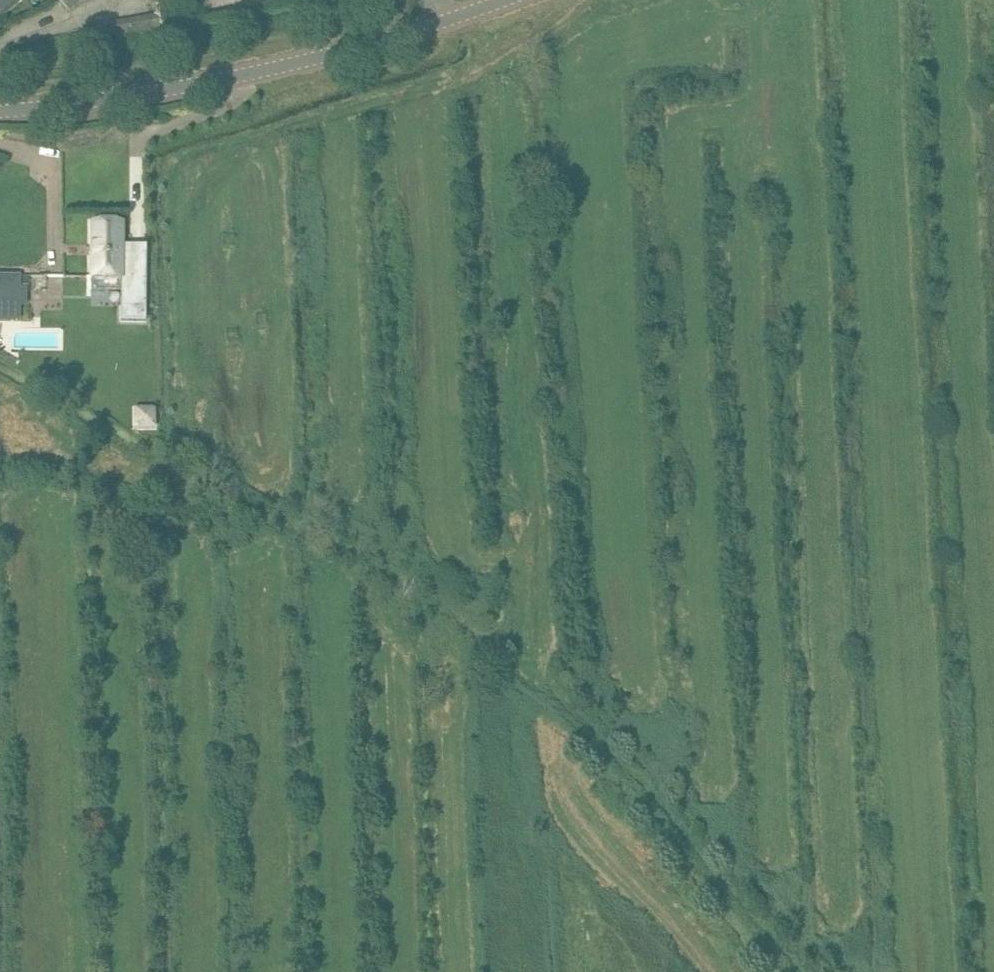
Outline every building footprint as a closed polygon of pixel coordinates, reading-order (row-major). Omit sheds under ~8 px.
[(1,18),(22,0),(0,0),(0,17),(1,18)] [(70,11),(82,0),(60,0),(70,11)] [(155,19),(86,30),(88,44),(170,30),(165,0),(152,0),(155,19)] [(92,222),(91,278),(122,278),(122,290),(122,320),(146,320),(147,256),(123,256),(123,222),(92,222)] [(19,278),(0,278),(0,290),(19,290),(19,278)] [(19,322),(19,310),(0,310),(0,322),(19,322)]
